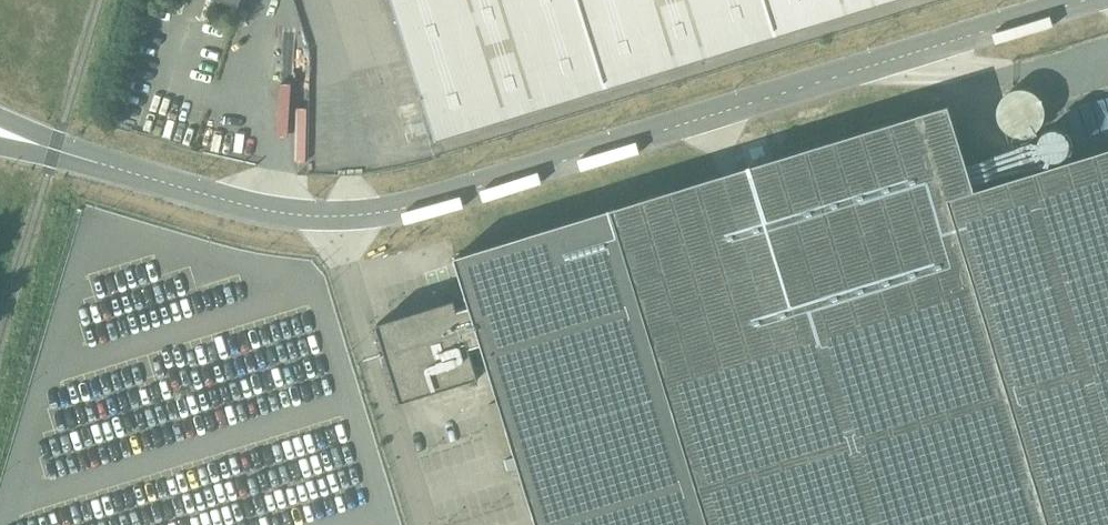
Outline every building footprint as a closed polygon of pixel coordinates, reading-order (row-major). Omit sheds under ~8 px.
[(434,135),(871,0),(393,0),(434,135)] [(1030,141),(966,161),(948,104),(455,256),(470,306),(458,309),(455,299),(376,323),(400,402),(479,377),(476,367),(488,363),(538,524),(1107,524),(1107,148),(1039,169),(1030,141)]
